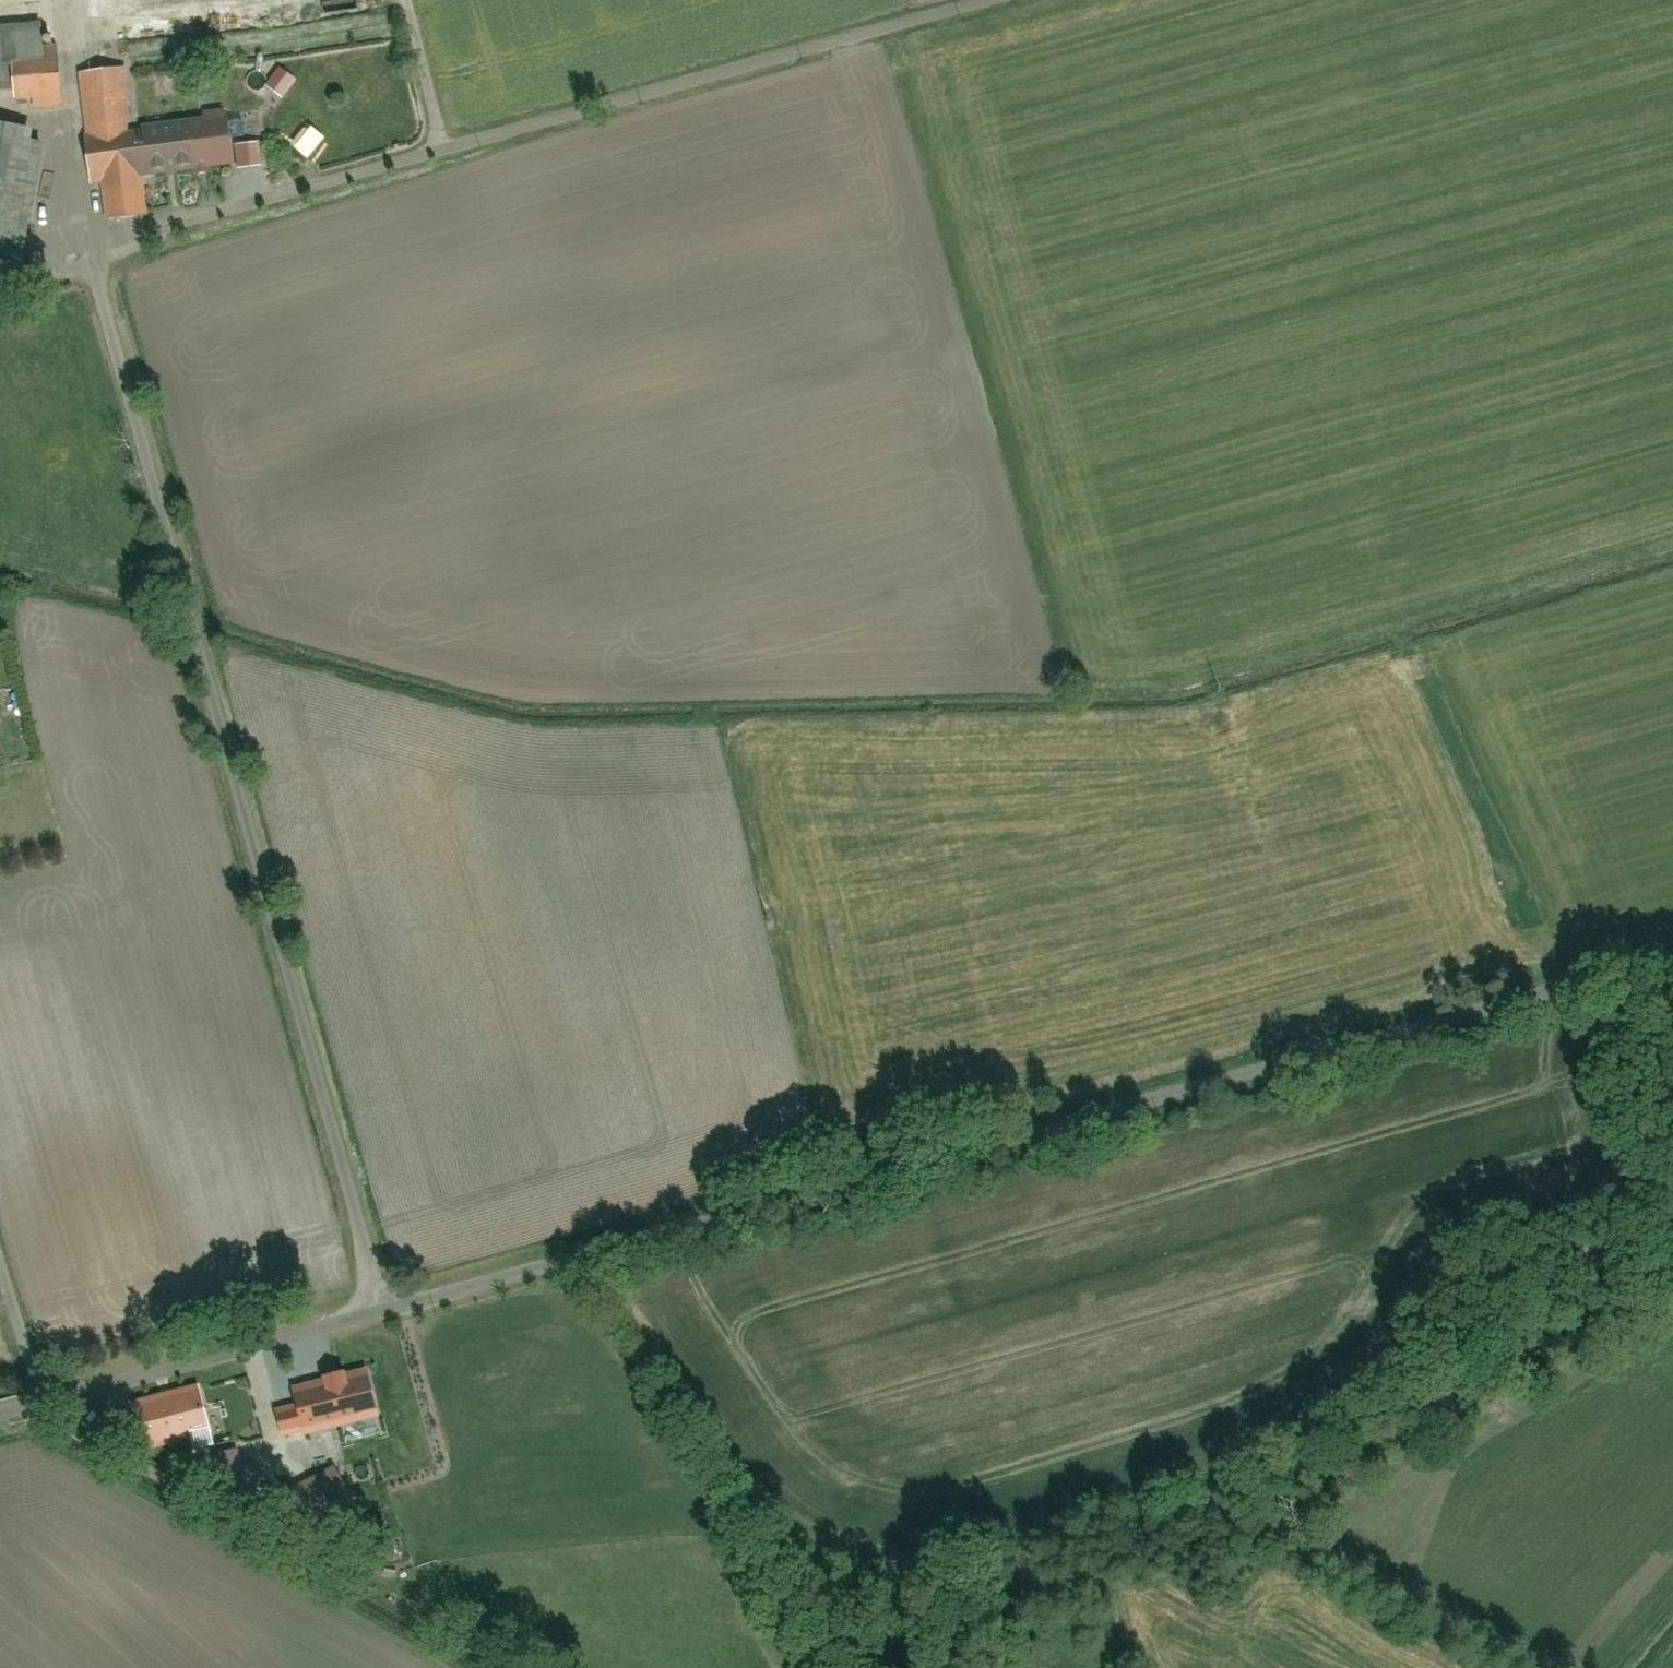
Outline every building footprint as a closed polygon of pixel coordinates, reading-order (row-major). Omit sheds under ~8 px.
[(28,107),(59,105),(56,60),(43,61),(41,29),(0,32),(0,99),(27,97),(28,107)] [(278,67),(261,89),(279,103),(295,80),(278,67)] [(125,69),(81,73),(93,185),(102,184),(106,224),(143,220),(138,178),(225,168),(219,115),(131,124),(125,69)] [(15,256),(42,142),(0,132),(0,266),(13,264),(15,256)] [(242,1402),(251,1445),(344,1426),(335,1383),(242,1402)] [(132,1403),(144,1451),(209,1435),(197,1387),(132,1403)] [(209,1456),(223,1510),(257,1501),(242,1447),(209,1456)] [(297,1493),(313,1533),(353,1517),(337,1477),(297,1493)]
